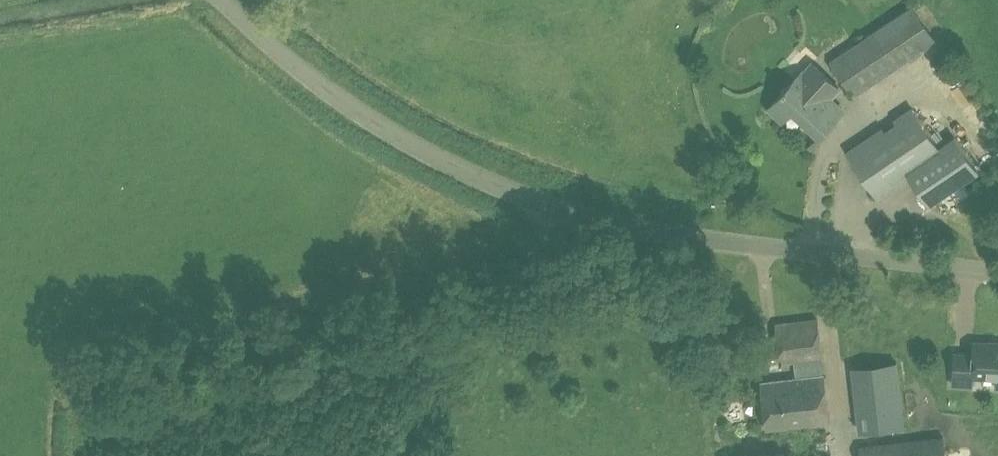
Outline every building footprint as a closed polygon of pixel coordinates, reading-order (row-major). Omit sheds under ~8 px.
[(830,60),(854,95),(936,40),(912,5),(830,60)] [(794,108),(822,133),(843,110),(832,99),(842,88),(812,60),(801,71),(769,107),(783,120),(794,108)] [(906,170),(929,205),(978,172),(954,137),(938,147),(912,108),(895,120),(898,124),(868,145),(865,140),(847,152),(877,196),(894,185),(891,180),(906,170)] [(957,226),(970,217),(953,190),(940,199),(957,226)] [(818,318),(776,323),(780,363),(794,361),(796,377),(824,373),(818,318)] [(955,348),(953,386),(973,387),(973,380),(997,381),(997,338),(974,337),(973,349),(955,348)] [(830,421),(824,373),(796,377),(761,381),(766,429),(830,421)] [(899,376),(870,380),(872,400),(876,399),(879,429),(905,426),(899,376)] [(860,455),(947,455),(944,434),(858,446),(860,455)]
